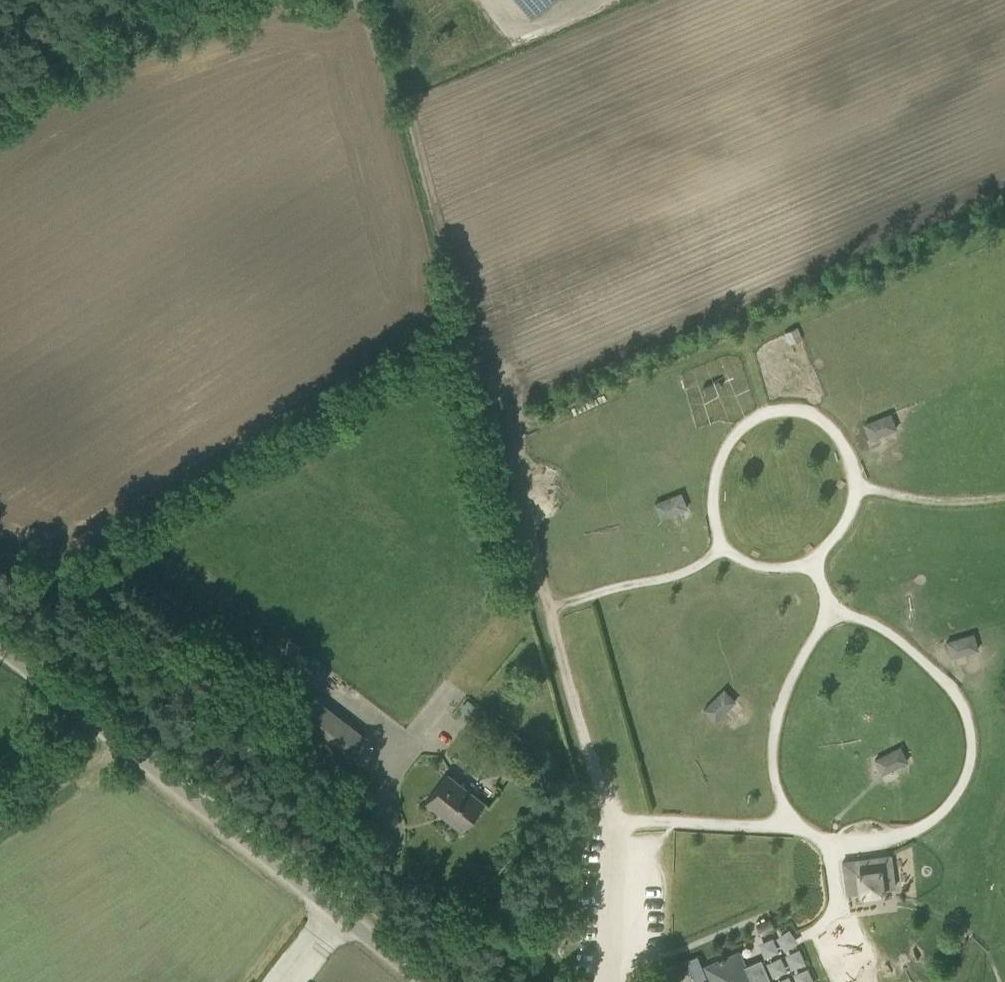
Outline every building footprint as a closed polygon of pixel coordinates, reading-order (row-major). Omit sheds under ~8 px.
[(552,0),(516,0),(530,17),(552,0)] [(796,328),(784,332),(789,343),(800,339),(796,328)] [(892,411),(866,422),(873,438),(898,427),(892,411)] [(683,491),(655,502),(661,518),(689,507),(683,491)] [(947,641),(952,656),(979,648),(974,632),(947,641)] [(734,677),(722,688),(733,699),(744,689),(734,677)] [(734,702),(721,691),(705,708),(718,719),(734,702)] [(285,726),(342,771),(367,739),(310,695),(285,726)] [(902,744),(875,758),(883,774),(911,760),(902,744)] [(425,801),(461,830),(483,802),(447,774),(425,801)] [(894,887),(889,855),(842,862),(846,894),(894,887)] [(741,957),(732,954),(724,958),(723,955),(717,958),(718,960),(704,966),(710,981),(708,981),(751,981),(741,957)] [(690,969),(696,981),(699,981),(707,978),(701,964),(690,969)]
